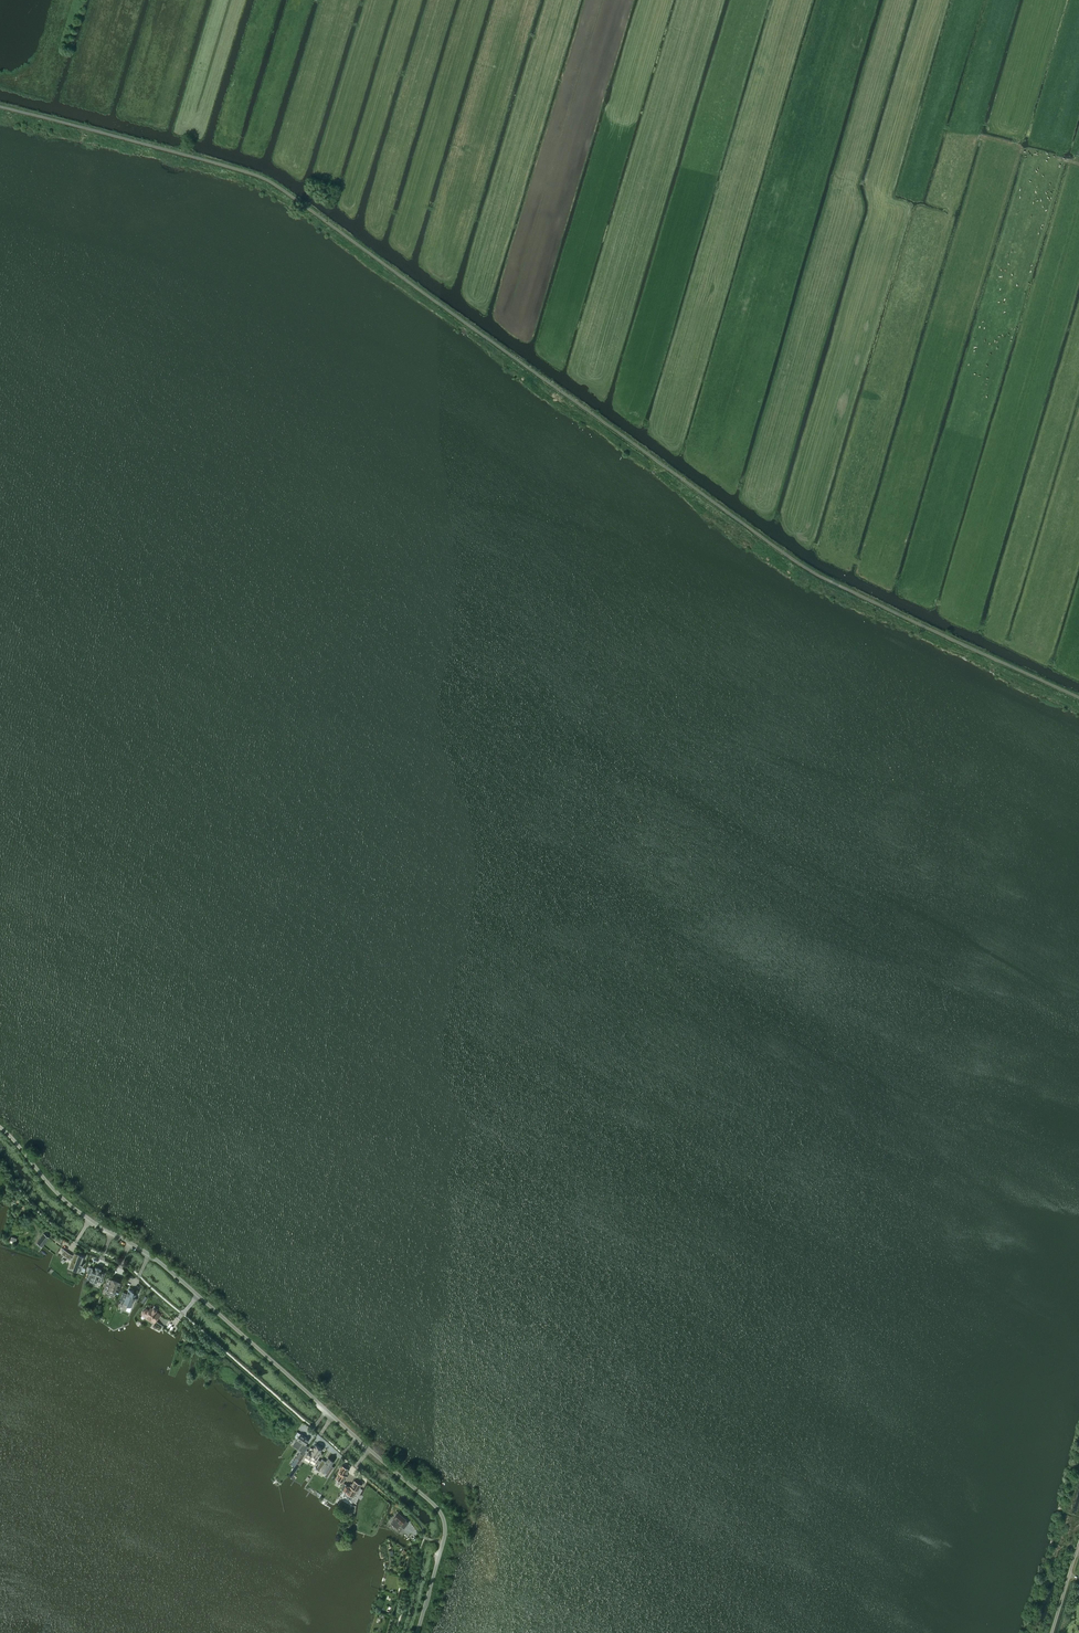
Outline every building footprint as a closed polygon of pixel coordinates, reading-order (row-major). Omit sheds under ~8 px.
[(24,1240),(25,1237),(16,1234),(17,1231),(15,1230),(13,1236),(24,1240)] [(44,1233),(36,1243),(42,1247),(49,1238),(44,1233)] [(79,1271),(80,1267),(81,1267),(82,1266),(82,1265),(81,1264),(84,1258),(74,1254),(74,1255),(71,1254),(69,1253),(66,1251),(64,1249),(62,1253),(65,1254),(64,1256),(66,1258),(69,1259),(72,1260),(69,1267),(79,1271)] [(95,1268),(89,1266),(87,1272),(90,1273),(88,1279),(90,1280),(89,1282),(95,1284),(97,1280),(102,1282),(105,1274),(105,1273),(100,1271),(101,1269),(95,1267),(95,1268)] [(104,1288),(107,1289),(106,1292),(114,1295),(115,1292),(118,1293),(121,1283),(119,1282),(119,1281),(111,1278),(109,1285),(106,1284),(104,1288)] [(122,1291),(118,1299),(121,1300),(119,1304),(125,1307),(126,1307),(128,1304),(131,1306),(131,1304),(133,1305),(135,1300),(135,1301),(136,1299),(135,1299),(137,1295),(132,1293),(133,1290),(129,1288),(126,1294),(125,1293),(122,1291)] [(153,1309),(150,1308),(148,1310),(146,1308),(143,1312),(148,1316),(147,1317),(150,1319),(151,1318),(155,1321),(160,1314),(155,1311),(156,1310),(154,1308),(153,1309)] [(300,1434),(293,1445),(301,1450),(299,1453),(302,1455),(308,1447),(305,1445),(309,1439),(300,1434)] [(311,1459),(316,1463),(318,1459),(322,1453),(321,1453),(320,1452),(322,1449),(315,1445),(313,1448),(311,1448),(310,1447),(308,1451),(309,1451),(305,1457),(310,1460),(311,1459)] [(299,1453),(294,1460),(298,1462),(302,1455),(299,1453)] [(315,1467),(315,1468),(320,1471),(321,1469),(326,1472),(324,1475),(327,1478),(334,1467),(331,1465),(334,1461),(328,1457),(325,1461),(322,1459),(316,1467),(315,1467)] [(339,1472),(335,1478),(336,1479),(336,1480),(341,1483),(342,1482),(343,1482),(346,1476),(347,1473),(347,1472),(348,1469),(341,1465),(338,1472),(339,1472)] [(342,1490),(346,1493),(348,1493),(347,1495),(348,1495),(347,1495),(346,1497),(348,1498),(349,1499),(349,1498),(351,1500),(353,1496),(356,1490),(357,1491),(361,1485),(359,1483),(354,1481),(352,1484),(351,1483),(350,1486),(349,1486),(346,1484),(342,1490)] [(408,1523),(405,1519),(398,1513),(394,1518),(390,1523),(397,1528),(400,1525),(404,1528),(408,1523)]
